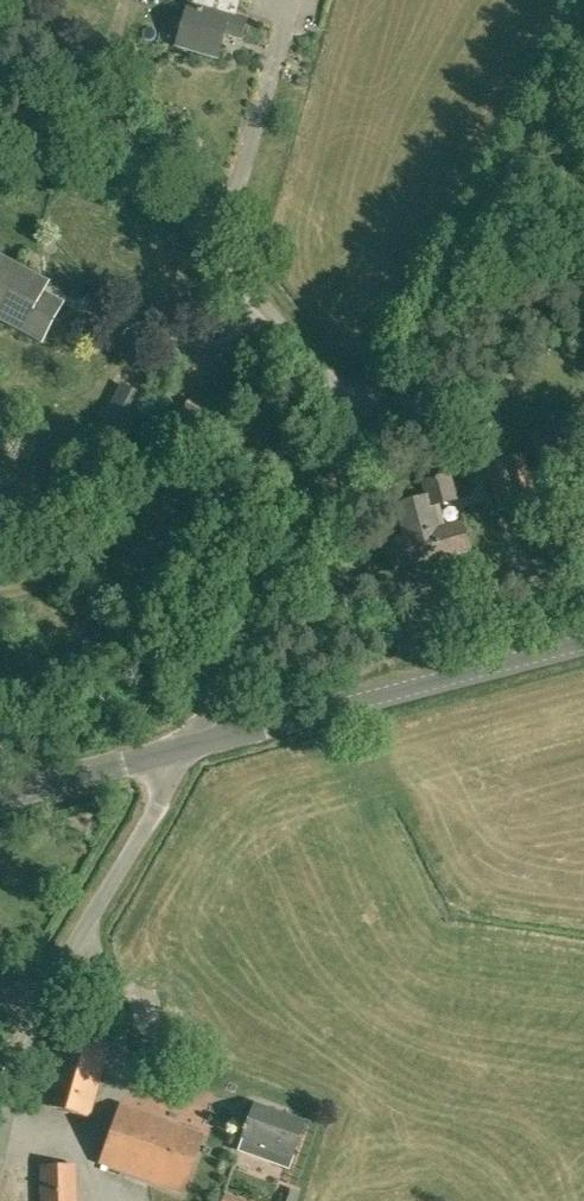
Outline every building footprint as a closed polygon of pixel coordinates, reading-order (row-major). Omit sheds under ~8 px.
[(192,2),(189,1),(176,46),(216,58),(223,34),(240,38),(246,18),(235,14),(239,0),(193,0),(192,2)] [(62,305),(32,288),(37,278),(0,257),(0,306),(5,308),(0,317),(0,319),(41,342),(62,305)] [(147,401),(121,387),(95,438),(120,451),(147,401)] [(478,425),(458,445),(473,460),(493,439),(478,425)] [(556,427),(532,436),(545,473),(569,465),(556,427)] [(488,462),(499,510),(541,500),(525,452),(488,462)] [(412,563),(469,548),(462,522),(435,529),(433,521),(435,520),(431,505),(455,499),(449,474),(424,481),(427,495),(396,504),(405,537),(386,542),(392,563),(410,558),(412,563)] [(109,1044),(64,1031),(43,1104),(89,1117),(109,1044)] [(292,1156),(304,1122),(254,1104),(242,1138),(292,1156)] [(182,1193),(203,1134),(120,1105),(99,1163),(182,1193)] [(75,1165),(41,1166),(42,1200),(75,1200),(75,1165)]
